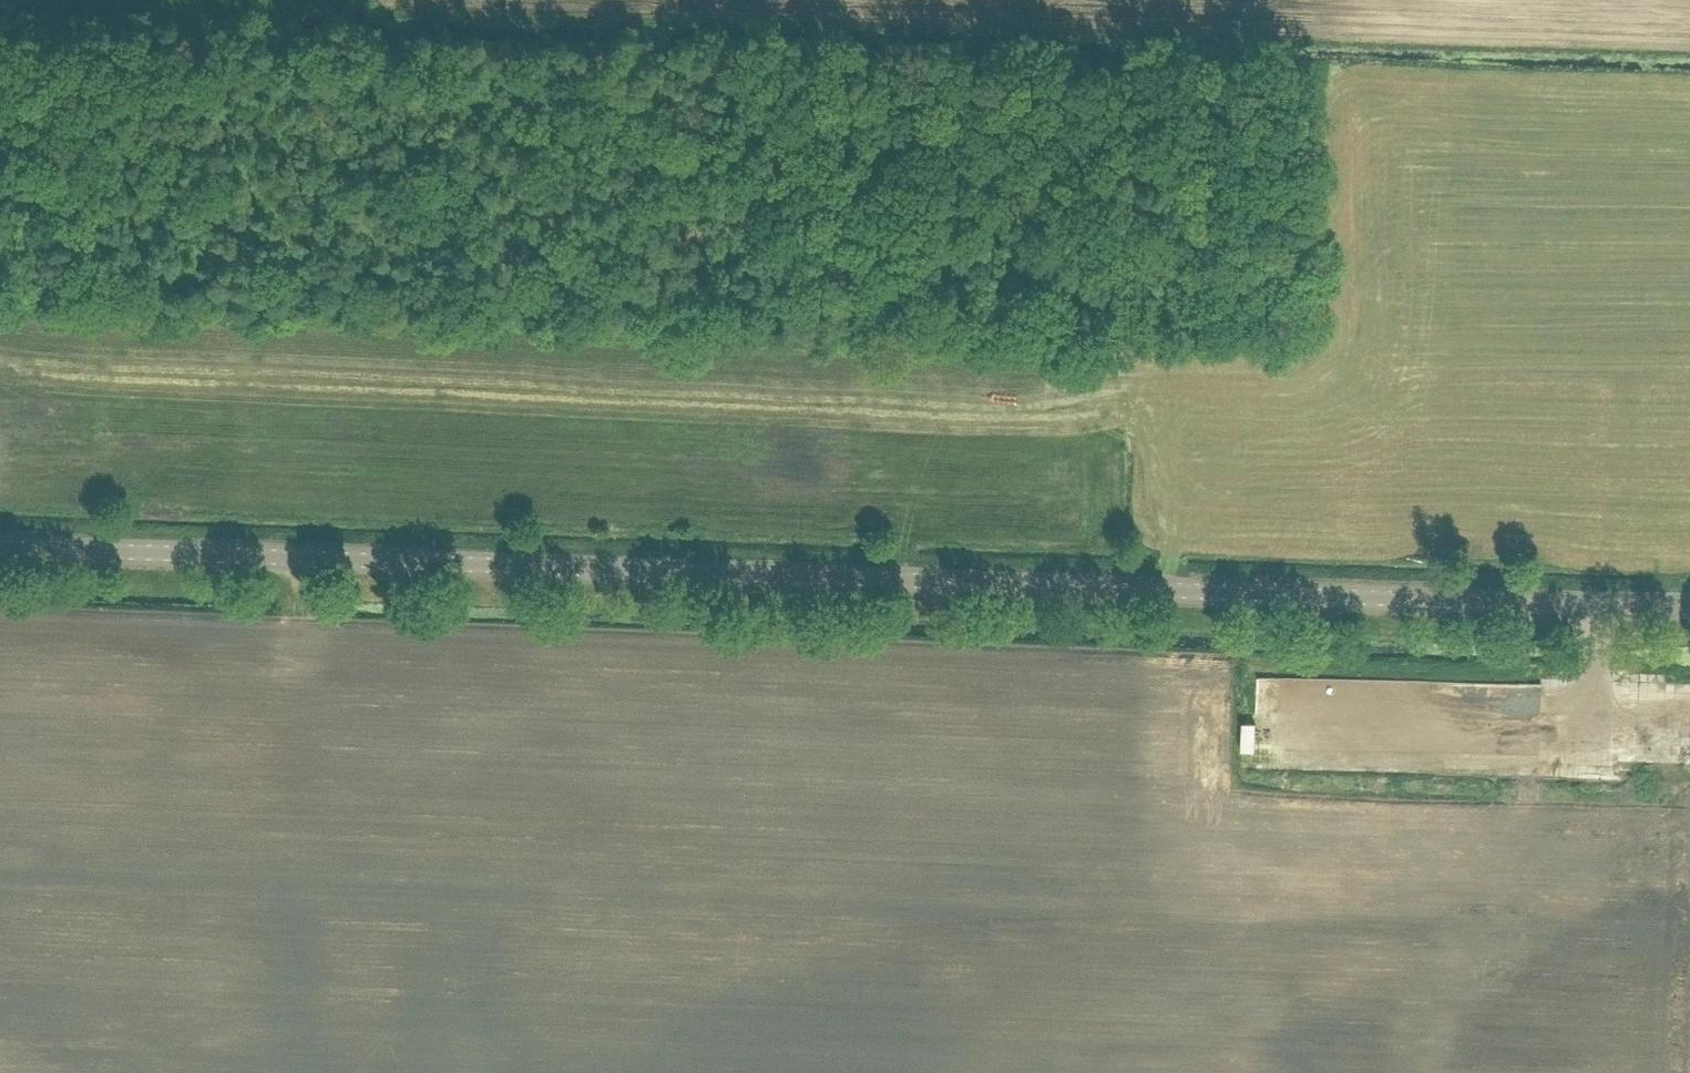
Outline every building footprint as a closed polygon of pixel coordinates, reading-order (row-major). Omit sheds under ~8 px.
[(1306,681),(1307,673),(1281,669),(1279,677),(1306,681)] [(1378,673),(1359,674),(1359,685),(1378,684),(1378,673)]
